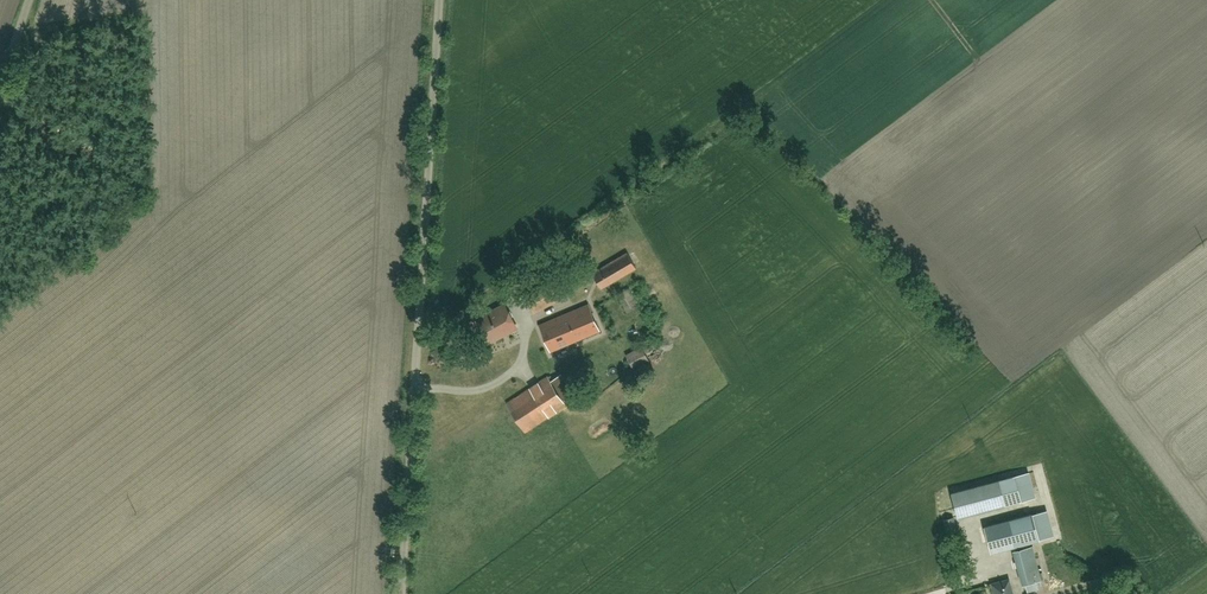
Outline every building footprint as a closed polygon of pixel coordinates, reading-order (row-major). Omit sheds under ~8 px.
[(594,271),(602,289),(640,271),(632,253),(594,271)] [(526,297),(532,311),(562,298),(555,284),(526,297)] [(538,327),(551,355),(606,331),(593,303),(538,327)] [(479,325),(490,346),(520,332),(510,310),(479,325)] [(625,357),(635,372),(651,361),(642,346),(625,357)] [(508,411),(525,437),(568,409),(551,382),(508,411)] [(955,496),(959,517),(1004,507),(1000,486),(955,496)] [(1012,527),(983,534),(988,554),(1017,547),(1012,527)] [(1034,550),(1015,555),(1024,587),(1042,582),(1034,550)] [(989,589),(990,593),(1018,593),(1015,583),(989,589)]
